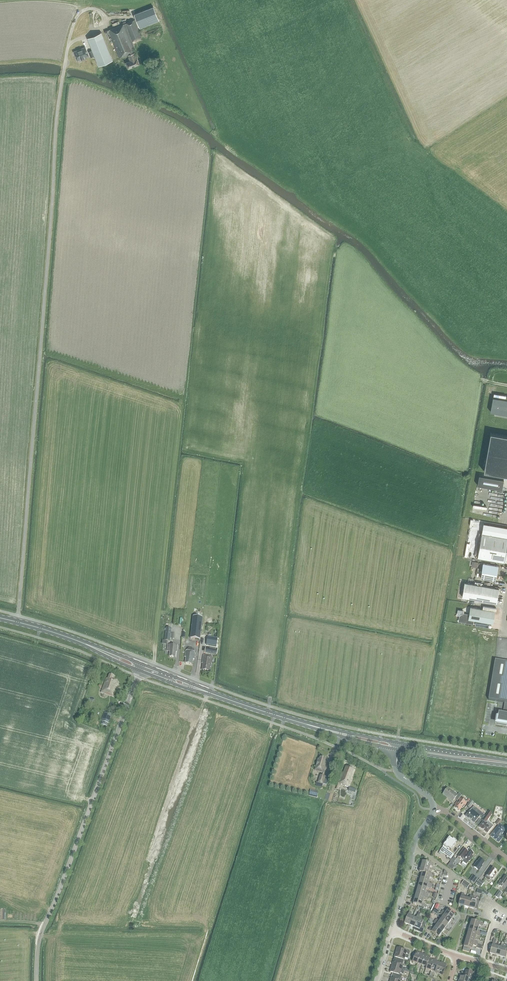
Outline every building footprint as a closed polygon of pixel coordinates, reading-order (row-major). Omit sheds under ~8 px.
[(153,7),(134,14),(140,28),(158,21),(153,7)] [(128,68),(139,64),(137,57),(136,58),(133,50),(135,49),(132,42),(142,38),(135,20),(105,32),(107,37),(111,35),(120,58),(128,55),(130,60),(126,62),(128,68)] [(102,32),(87,38),(98,66),(113,60),(102,32)] [(85,47),(74,52),(77,60),(81,59),(84,57),(84,58),(85,58),(84,57),(88,56),(85,47)] [(493,398),(490,412),(506,415),(506,400),(493,398)] [(506,475),(506,436),(490,433),(484,471),(506,475)] [(479,475),(477,485),(502,490),(504,480),(479,475)] [(503,562),(506,540),(506,538),(482,533),(477,557),(503,562)] [(483,563),(480,578),(495,581),(498,566),(483,563)] [(462,597),(496,603),(499,589),(464,583),(462,597)] [(473,620),(493,623),(495,611),(470,607),(469,615),(462,613),(461,611),(460,611),(459,612),(458,613),(459,614),(460,615),(459,621),(473,623),(473,620)] [(200,640),(202,617),(193,616),(190,639),(200,640)] [(166,627),(165,641),(170,641),(170,639),(173,639),(174,634),(171,633),(171,628),(166,627)] [(207,636),(206,644),(216,646),(217,638),(207,636)] [(498,641),(488,700),(504,703),(503,715),(498,714),(497,723),(506,725),(506,643),(498,641)] [(177,652),(177,646),(168,645),(167,651),(170,651),(169,657),(175,657),(176,652),(177,652)] [(218,649),(206,646),(204,653),(217,655),(218,649)] [(195,654),(194,651),(194,650),(193,648),(189,648),(187,649),(187,650),(186,650),(185,657),(186,657),(185,663),(192,664),(193,659),(194,659),(195,654)] [(212,664),(213,657),(203,655),(202,663),(203,663),(202,670),(210,671),(210,667),(211,667),(212,664)] [(101,691),(102,691),(113,695),(118,684),(116,683),(117,681),(113,679),(114,676),(113,676),(112,675),(111,675),(110,675),(109,675),(108,679),(106,678),(103,688),(103,687),(101,691)] [(102,721),(108,723),(109,723),(111,715),(104,712),(101,721),(102,721)] [(325,759),(324,759),(324,758),(322,758),(321,758),(320,758),(320,759),(318,759),(316,767),(323,769),(326,761),(324,761),(325,759)] [(342,773),(338,783),(349,787),(352,778),(353,774),(354,770),(346,767),(343,773),(342,773)] [(317,783),(323,785),(326,777),(320,775),(317,783)] [(454,799),(457,801),(459,798),(461,795),(459,793),(457,795),(448,788),(443,794),(449,798),(448,799),(452,802),(454,799)] [(466,804),(459,798),(457,801),(454,804),(455,805),(454,807),(459,811),(462,807),(462,808),(466,804)] [(474,823),(480,816),(476,813),(477,812),(476,811),(477,809),(473,806),(465,816),(474,823)] [(487,821),(491,814),(488,812),(482,820),(483,821),(479,827),(487,834),(493,826),(487,821)] [(501,835),(506,829),(500,824),(490,836),(498,843),(503,836),(501,835)] [(446,857),(447,858),(447,859),(450,861),(451,860),(451,859),(454,855),(448,851),(449,849),(451,850),(453,848),(452,847),(454,846),(456,842),(453,839),(452,840),(450,838),(449,838),(446,842),(445,843),(444,844),(444,845),(440,851),(447,856),(446,857)] [(458,857),(462,860),(463,861),(462,862),(466,865),(469,861),(470,861),(473,857),(472,856),(473,854),(469,850),(468,852),(464,849),(458,857)] [(447,866),(452,870),(458,861),(454,857),(447,866)] [(480,859),(479,859),(477,862),(476,862),(473,867),(479,871),(482,866),(481,866),(484,862),(482,861),(483,861),(482,860),(481,859),(480,859)] [(428,871),(429,869),(419,866),(419,868),(420,868),(419,872),(422,873),(422,872),(430,875),(431,875),(434,876),(431,875),(432,873),(428,871)] [(495,873),(496,871),(495,870),(496,870),(494,869),(493,869),(492,869),(491,870),(490,869),(484,878),(489,881),(490,879),(492,880),(492,879),(493,879),(493,878),(496,873),(495,873)] [(478,879),(472,875),(469,880),(474,884),(478,879)] [(506,883),(506,878),(504,876),(501,881),(501,880),(497,885),(504,890),(506,886),(506,885),(506,884),(506,883)] [(420,879),(419,883),(431,886),(430,886),(433,887),(434,885),(428,883),(429,880),(419,877),(419,879),(420,879)] [(484,882),(479,879),(475,884),(481,888),(484,882)] [(470,884),(464,880),(461,885),(467,889),(470,884)] [(425,893),(426,890),(416,888),(416,889),(417,890),(416,893),(428,897),(428,894),(425,893)] [(464,906),(469,908),(472,896),(470,895),(469,899),(466,898),(464,906)] [(474,897),(472,896),(469,908),(474,909),(475,907),(478,908),(479,902),(477,901),(473,900),(474,897)] [(422,904),(423,901),(413,898),(412,899),(414,900),(413,904),(425,907),(425,905),(422,904)] [(451,919),(455,915),(448,910),(446,912),(443,910),(441,912),(451,919)] [(407,926),(409,927),(413,917),(410,916),(412,913),(409,912),(404,923),(408,925),(407,926)] [(448,924),(451,919),(441,912),(440,914),(443,916),(441,919),(448,924)] [(411,926),(414,928),(419,916),(417,915),(416,918),(413,917),(409,927),(410,928),(411,926)] [(422,917),(419,916),(414,928),(414,930),(422,933),(427,923),(420,920),(422,917)] [(436,919),(435,921),(445,928),(448,924),(441,919),(439,921),(436,919)] [(442,932),(445,928),(435,921),(434,923),(436,925),(435,927),(442,932)] [(477,931),(478,928),(470,926),(468,931),(480,934),(481,932),(477,931)] [(442,932),(435,927),(433,930),(430,928),(428,930),(438,937),(442,932)] [(467,936),(465,941),(477,945),(478,942),(474,941),(475,939),(467,936)] [(493,956),(495,957),(498,947),(494,946),(496,939),(494,939),(489,954),(493,955),(493,956)] [(500,948),(498,947),(495,957),(496,957),(497,956),(501,957),(504,945),(503,945),(504,943),(502,942),(500,948)] [(424,954),(420,953),(416,963),(422,965),(426,954),(424,953),(424,954)] [(422,965),(426,967),(430,956),(427,956),(428,955),(426,954),(422,965)] [(425,969),(431,971),(435,959),(434,959),(433,960),(430,959),(430,957),(430,956),(426,967),(425,969)] [(402,967),(403,965),(392,962),(391,967),(404,971),(405,968),(402,967)] [(435,972),(438,974),(443,962),(441,962),(441,963),(439,962),(435,972)] [(443,975),(444,972),(447,965),(444,964),(445,963),(443,962),(438,974),(443,975)] [(458,980),(471,980),(473,972),(466,970),(464,977),(460,976),(458,980)]
